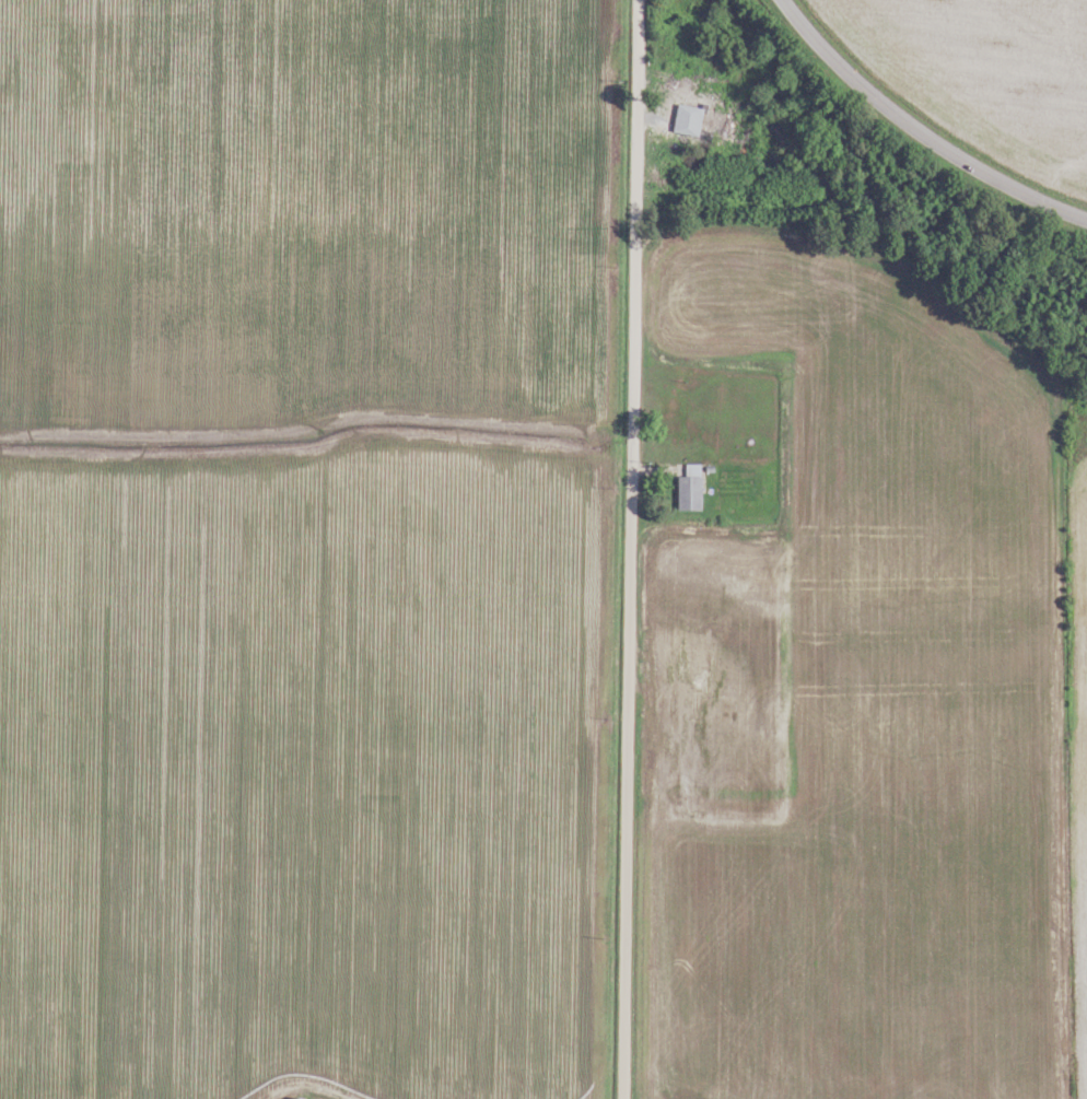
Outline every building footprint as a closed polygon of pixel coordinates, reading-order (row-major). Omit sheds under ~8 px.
[(671,127),(694,138),(706,113),(683,102),(671,127)] [(677,475),(677,510),(702,510),(702,463),(684,463),(684,475),(677,475)]
